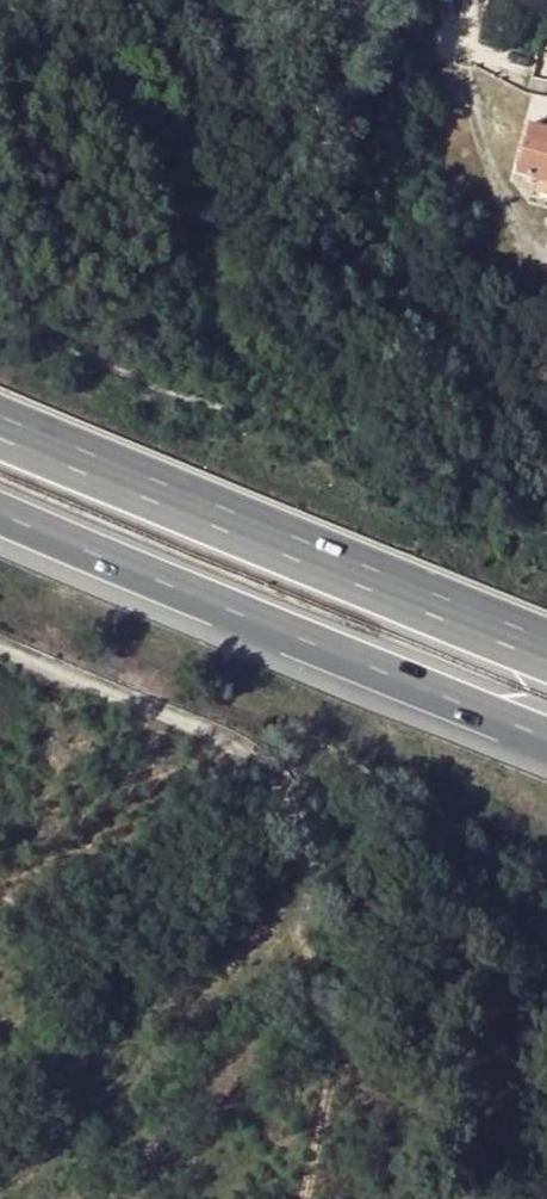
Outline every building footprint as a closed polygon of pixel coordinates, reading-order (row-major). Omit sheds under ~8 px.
[(519,173),(546,180),(546,127),(531,124),(519,173)]
